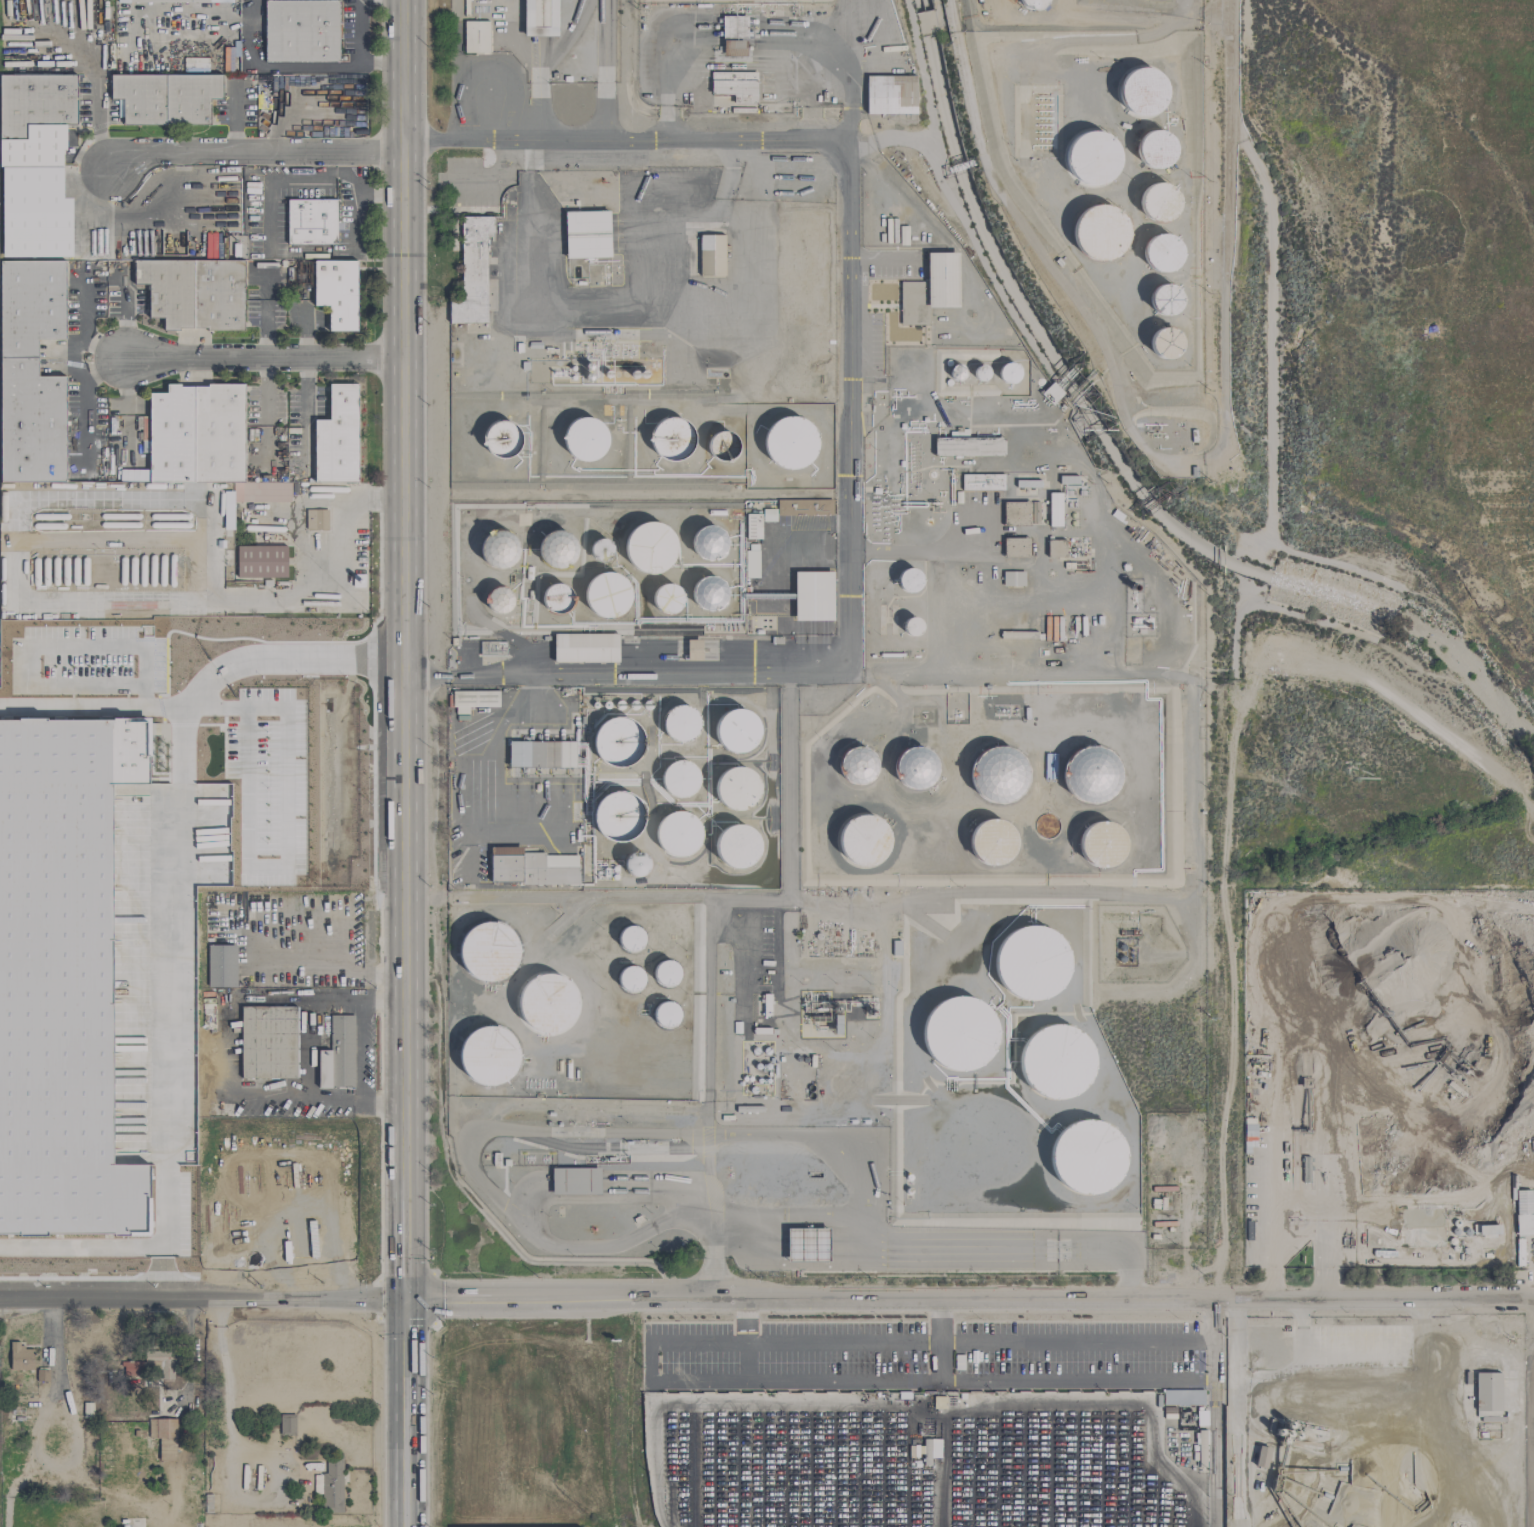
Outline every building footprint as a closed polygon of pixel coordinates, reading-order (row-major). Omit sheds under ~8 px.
[(339,62),(339,0),(265,0),(265,63),(339,62)] [(557,37),(558,0),(524,0),(523,37),(557,37)] [(1017,3),(1020,7),(1025,10),(1030,11),(1035,11),(1040,8),(1044,5),(1046,0),(1016,0),(1017,3)] [(747,38),(746,16),(721,16),(722,39),(747,38)] [(489,22),(464,21),(463,53),(489,54),(489,22)] [(745,57),(746,40),(723,40),(723,57),(745,57)] [(1119,80),(1116,87),(1116,95),(1118,102),(1122,109),(1129,113),(1136,116),(1144,115),(1151,113),(1157,108),(1161,101),(1163,94),(1163,86),(1159,78),(1154,72),(1146,69),(1138,68),(1130,70),(1124,74),(1119,80)] [(732,95),(732,105),(756,105),(756,72),(710,73),(711,95),(732,95)] [(71,257),(71,198),(62,198),(62,150),(66,150),(65,125),(76,125),(76,75),(0,75),(1,258),(71,257)] [(123,125),(210,126),(210,100),(222,100),(222,75),(110,75),(110,100),(123,100),(123,125)] [(916,114),(915,76),(865,76),(866,114),(916,114)] [(1140,137),(1136,143),(1135,150),(1136,157),(1140,163),(1145,167),(1151,169),(1158,169),(1165,167),(1170,163),(1173,157),(1175,151),(1174,145),(1172,140),(1168,135),(1163,132),(1157,130),(1151,131),(1145,133),(1140,137)] [(1069,143),(1065,152),(1064,161),(1066,171),(1071,179),(1079,185),(1088,188),(1098,188),(1107,184),(1114,178),(1119,170),(1120,161),(1119,152),(1116,145),(1110,138),(1102,134),(1094,132),(1085,133),(1076,137),(1069,143)] [(1143,190),(1139,195),(1137,202),(1138,209),(1140,215),(1145,220),(1151,223),(1158,224),(1165,223),(1170,220),(1175,214),(1177,209),(1177,202),(1176,196),(1173,191),(1168,187),(1162,185),(1156,184),(1149,186),(1143,190)] [(336,200),(287,200),(287,245),(337,245),(336,200)] [(1078,216),(1073,224),(1070,232),(1071,241),(1075,250),(1081,257),(1088,261),(1097,263),(1106,262),(1115,258),(1121,252),(1125,244),(1127,234),(1125,225),(1120,216),(1112,210),(1103,207),(1093,207),(1085,210),(1078,216)] [(609,211),(564,212),(565,259),(610,258),(609,211)] [(449,323),(486,324),(487,234),(494,234),(494,217),(461,217),(460,301),(449,301),(449,323)] [(1177,241),(1181,247),(1183,254),(1182,261),(1179,267),(1174,272),(1168,275),(1161,276),(1154,275),(1148,271),(1144,266),(1141,260),(1141,253),(1143,246),(1147,241),(1152,237),(1158,234),(1165,234),(1172,237),(1177,241)] [(699,276),(725,276),(724,235),(699,236),(699,276)] [(958,253),(926,253),(927,282),(900,282),(900,325),(928,325),(928,308),(958,308),(958,253)] [(244,261),(134,260),(133,285),(148,285),(148,319),(163,319),(163,330),(243,331),(244,261)] [(357,261),(314,261),(313,306),(328,306),(328,331),(356,332),(357,261)] [(65,483),(65,377),(37,377),(37,340),(65,340),(65,262),(0,262),(0,482),(65,483)] [(1150,292),(1148,297),(1147,302),(1149,307),(1152,312),(1156,315),(1161,316),(1166,316),(1171,314),(1175,311),(1178,306),(1179,301),(1178,296),(1176,292),(1173,288),(1168,286),(1163,285),(1158,285),(1154,288),(1150,292)] [(1152,356),(1156,359),(1160,361),(1166,362),(1171,360),(1175,357),(1178,353),(1180,348),(1180,343),(1178,338),(1175,334),(1171,331),(1165,329),(1160,330),(1155,332),(1151,336),(1149,341),(1148,346),(1149,351),(1152,356)] [(998,370),(997,373),(998,377),(1000,381),(1002,383),(1006,385),(1010,385),(1013,384),(1017,382),(1019,379),(1020,375),(1019,372),(1018,368),(1016,366),(1013,364),(1010,363),(1006,363),(1003,364),(1000,366),(998,370)] [(974,369),(972,371),(972,374),(973,377),(974,379),(977,381),(979,382),(982,382),(985,381),(987,379),(988,376),(989,374),(989,371),(988,369),(986,367),(983,366),(981,365),(978,365),(976,367),(974,369)] [(948,371),(947,374),(947,377),(949,380),(951,382),(954,383),(957,383),(960,382),(962,380),(964,378),(964,375),(964,372),(963,370),(962,368),(959,366),(957,366),(954,366),(952,367),(949,369),(948,371)] [(640,372),(639,374),(639,375),(639,376),(639,377),(640,378),(641,379),(642,379),(644,379),(645,379),(646,378),(646,376),(647,375),(646,374),(646,373),(645,372),(643,371),(642,371),(641,372),(640,372)] [(357,384),(328,385),(329,420),(314,420),(315,483),(357,483),(357,384)] [(149,484),(244,483),(244,385),(168,386),(168,393),(149,393),(149,484)] [(783,468),(792,469),(801,467),(809,462),(815,454),(817,445),(817,436),(813,427),(807,420),(798,416),(789,415),(781,416),(774,420),(768,426),(764,434),(763,442),(764,450),(768,458),(774,464),(783,468)] [(672,462),(679,461),(686,459),(691,454),(695,447),(696,440),(695,433),(692,426),(686,421),(679,418),(672,417),(665,419),(659,423),(655,429),(652,436),(652,443),(654,450),(659,456),(665,460),(672,462)] [(506,457),(512,456),(517,452),(521,447),(523,442),(523,435),(520,430),(517,425),(511,422),(505,420),(499,421),(494,424),(490,428),(487,433),(486,439),(487,444),(490,450),(494,454),(499,456),(506,457)] [(584,463),(592,462),(598,459),(603,454),(606,447),(607,440),(605,433),(601,427),(596,422),(589,420),(581,420),(575,422),(570,426),(566,432),(564,439),(564,446),(567,452),(571,457),(577,461),(584,463)] [(721,459),(726,459),(730,457),(733,455),(736,451),(737,447),(737,442),(735,438),(732,435),(728,432),(724,432),(719,432),(715,435),(712,438),(710,442),(710,446),(711,451),(713,454),(717,457),(721,459)] [(1004,438),(935,439),(935,457),(1004,455),(1004,438)] [(961,475),(962,491),(1004,490),(1004,473),(961,475)] [(290,484),(260,484),(260,491),(243,491),(243,502),(291,501),(290,484)] [(1048,527),(1061,527),(1061,493),(1049,493),(1048,527)] [(832,515),(832,500),(777,500),(777,516),(832,515)] [(1039,502),(1003,503),(1004,525),(1039,524),(1039,502)] [(776,509),(762,510),(762,522),(776,521),(776,509)] [(327,510),(306,510),(306,530),(327,530),(327,510)] [(761,539),(761,514),(745,514),(746,540),(761,539)] [(623,563),(629,570),(637,574),(646,576),(654,574),(662,570),(668,563),(671,554),(671,545),(668,537),(662,530),(655,526),(648,524),(640,524),(632,527),(626,532),(622,538),(619,546),(620,555),(623,563)] [(707,564),(713,564),(719,561),(724,557),(727,551),(728,544),(727,538),(724,532),(719,528),(713,526),(706,526),(701,528),(696,531),(692,536),(690,541),(690,547),(692,553),(695,558),(700,562),(707,564)] [(555,570),(562,570),(568,569),(573,565),(577,560),(579,555),(579,548),(577,542),(573,537),(568,534),(562,532),(556,533),(550,535),(546,539),(543,545),(541,551),(542,557),(545,562),(550,567),(555,570)] [(495,573),(502,573),(508,571),(514,567),(518,562),(519,555),(519,548),(516,542),(511,537),(505,534),(499,534),(493,535),(487,538),(483,542),(480,548),(480,554),(481,560),(484,566),(489,570),(495,573)] [(1004,557),(1028,558),(1028,538),(1004,538),(1004,557)] [(607,562),(610,559),(613,556),(614,553),(614,549),(613,545),(610,542),(607,540),(603,539),(599,539),(596,541),(593,543),(591,547),(590,551),(591,555),(593,558),(596,561),(599,562),(603,563),(607,562)] [(1065,540),(1047,540),(1047,558),(1065,557),(1065,540)] [(287,546),(237,546),(237,578),(287,578),(287,546)] [(897,574),(895,578),(895,583),(896,587),(898,591),(902,593),(906,595),(911,595),(915,593),(918,590),(920,586),(921,582),(920,578),(919,575),(916,572),(912,570),(908,569),(904,569),(900,571),(897,574)] [(598,613),(605,616),(613,615),(620,613),(626,608),(630,601),(631,593),(630,586),(626,579),(620,574),(613,571),(606,571),(599,572),(594,576),(589,582),(586,588),(586,595),(588,602),(592,608),(598,613)] [(832,621),(833,572),(794,572),(794,621),(832,621)] [(1002,587),(1022,587),(1023,572),(1003,572),(1002,587)] [(707,612),(713,612),(719,611),(724,607),(728,602),(730,596),(729,589),(727,584),(722,579),(717,576),(711,575),(705,576),(700,579),(696,583),(693,589),(692,595),(694,600),(696,606),(701,610),(707,612)] [(555,612),(560,612),(565,611),(569,608),(571,603),(572,599),(571,594),(569,589),(566,586),(561,584),(557,584),(552,585),(548,587),(545,591),(544,595),(543,599),(544,604),(547,608),(551,611),(555,612)] [(661,613),(666,615),(671,615),(676,613),(680,610),(682,606),(684,601),(683,596),(681,591),(677,588),(673,586),(668,585),(663,586),(659,589),(656,592),(654,596),(654,601),(655,605),(657,610),(661,613)] [(497,615),(502,614),(507,613),(511,609),(513,605),(514,600),(513,595),(510,591),(506,588),(502,586),(497,586),(492,588),(489,590),(486,594),(485,598),(485,602),(486,606),(489,610),(493,613),(497,615)] [(919,621),(922,624),(923,627),(923,630),(922,633),(920,636),(917,638),(913,639),(910,638),(907,637),(905,635),(903,632),(903,629),(903,625),(905,622),(907,620),(910,619),(913,618),(917,619),(919,621)] [(617,663),(618,635),(554,634),(553,662),(617,663)] [(701,661),(701,640),(687,640),(687,661),(701,661)] [(479,642),(480,657),(506,657),(506,641),(479,642)] [(468,708),(498,707),(498,690),(453,691),(454,715),(468,714),(468,708)] [(680,745),(686,744),(692,742),(697,737),(700,732),(701,726),(699,719),(696,714),(692,710),(686,707),(679,707),(673,709),(668,712),(665,717),(663,723),(663,729),(665,735),(669,740),(674,743),(680,745)] [(730,754),(737,755),(745,755),(752,752),(757,746),(761,740),(762,732),(760,725),(756,718),(751,713),(744,711),(736,710),(729,712),(723,717),(719,723),(716,730),(717,737),(719,744),(724,750),(730,754)] [(148,1225),(0,1228),(0,720),(152,717),(155,782),(111,782),(115,1159),(152,1161),(148,1225)] [(616,770),(625,771),(634,768),(641,763),(646,755),(648,747),(648,738),(644,730),(638,723),(630,719),(622,717),(613,719),(605,723),(599,729),(596,737),(595,746),(597,754),(601,761),(608,767),(616,770)] [(575,768),(575,742),(510,742),(509,767),(575,768)] [(1081,802),(1090,804),(1100,803),(1109,799),(1117,793),(1122,784),(1124,774),(1122,765),(1118,756),(1111,749),(1102,744),(1093,742),(1082,744),(1073,750),(1066,758),(1062,768),(1062,779),(1066,789),(1072,796),(1081,802)] [(864,782),(858,784),(851,783),(845,780),(841,776),(838,770),(838,763),(839,757),(843,752),(848,748),(854,746),(860,746),(865,748),(870,752),(873,756),(875,762),(875,768),(873,774),(869,779),(864,782)] [(990,802),(1000,805),(1009,803),(1018,799),(1025,792),(1029,783),(1031,773),(1028,764),(1023,756),(1015,749),(1006,746),(997,746),(988,749),(980,754),(975,762),(972,771),(972,781),(975,790),(982,797),(990,802)] [(907,789),(913,791),(920,791),(927,789),(932,784),(936,778),(937,771),(936,764),(933,758),(928,753),(921,751),(915,750),(908,752),(903,755),(898,760),(896,766),(895,773),(897,779),(901,785),(907,789)] [(674,795),(680,797),(685,796),(691,794),(695,789),(697,784),(698,778),(697,773),(694,768),(689,764),(684,762),(678,762),(673,764),(668,767),(665,772),(663,777),(664,782),(665,788),(669,792),(674,795)] [(740,812),(748,811),(755,808),(760,802),(763,795),(764,788),(762,780),(757,774),(751,770),(744,768),(737,768),(731,771),(725,775),(722,781),(720,787),(720,794),(722,800),(726,806),(733,810),(740,812)] [(611,843),(620,845),(629,843),(637,838),(643,831),(646,823),(646,814),(643,805),(637,798),(630,793),(621,791),(612,792),(605,796),(599,801),(595,808),(593,816),(594,824),(597,832),(603,838),(611,843)] [(669,858),(677,860),(685,859),(692,856),(697,850),(701,843),(702,835),(700,827),(696,820),(689,816),(682,813),(674,813),(668,816),(662,820),(657,826),(655,833),(655,840),(658,847),(662,854),(669,858)] [(854,865),(863,867),(872,867),(880,864),(887,858),(891,850),(893,841),(891,832),(886,824),(879,819),(871,815),(863,815),(855,817),(848,822),(843,828),(840,836),(840,844),(842,852),(847,859),(854,865)] [(984,863),(991,865),(998,865),(1005,862),(1011,857),(1014,850),(1016,843),(1014,836),(1011,829),(1005,824),(998,821),(991,821),(984,823),(979,827),(974,832),(972,839),(972,845),(973,852),(977,858),(984,863)] [(1090,861),(1096,865),(1103,866),(1111,865),(1117,861),(1122,856),(1125,849),(1126,842),(1123,834),(1119,828),(1113,824),(1106,822),(1099,822),(1093,825),(1087,829),(1084,835),(1082,842),(1082,849),(1085,855),(1090,861)] [(748,867),(740,870),(733,870),(725,867),(719,862),(715,855),(713,848),(714,840),(718,833),(724,827),(731,824),(738,824),(745,826),(751,829),(756,835),(759,841),(760,848),(758,855),(754,862),(748,867)] [(578,855),(522,855),(522,848),(490,848),(490,884),(578,884),(578,855)] [(645,874),(641,876),(637,878),(633,878),(629,876),(625,874),(623,870),(622,866),(622,861),(624,857),(627,854),(631,852),(635,852),(639,852),(643,854),(646,858),(648,861),(648,866),(647,870),(645,874)] [(483,982),(493,984),(503,982),(511,977),(518,970),(522,961),(522,951),(520,942),(514,934),(506,928),(497,925),(487,926),(479,929),(472,935),(467,943),(464,952),(465,961),(468,970),(475,977),(483,982)] [(641,930),(644,933),(647,938),(647,942),(646,947),(643,951),(639,954),(635,956),(630,956),(625,954),(621,951),(619,947),(618,943),(618,938),(620,934),(623,930),(627,928),(632,927),(636,928),(641,930)] [(1020,1002),(1033,1004),(1045,1002),(1057,996),(1065,987),(1070,975),(1071,962),(1068,950),(1061,940),(1051,932),(1039,928),(1026,928),(1015,932),(1005,940),(998,950),(995,962),(996,975),(1001,986),(1009,996),(1020,1002)] [(208,946),(237,946),(237,988),(208,988),(208,946)] [(674,964),(678,967),(680,971),(681,976),(680,980),(678,985),(675,988),(671,990),(666,991),(661,990),(657,987),(654,983),(653,979),(653,974),(654,970),(657,966),(661,963),(665,962),(670,962),(674,964)] [(644,982),(643,978),(641,974),(638,971),(634,970),(630,969),(626,970),(623,973),(621,976),(619,980),(619,984),(620,988),(623,991),(626,993),(630,994),(635,994),(638,992),(641,989),(643,986),(644,982)] [(540,1035),(550,1038),(560,1037),(570,1033),(577,1026),(582,1016),(583,1006),(581,996),(575,987),(567,981),(558,977),(548,977),(539,980),(531,986),(525,994),(522,1003),(522,1012),(525,1022),(532,1030),(540,1035)] [(943,1070),(954,1074),(966,1074),(978,1070),(987,1062),(994,1052),(996,1040),(994,1027),(989,1017),(980,1008),(969,1003),(957,1002),(946,1005),(937,1011),(929,1019),(925,1030),(924,1041),(927,1052),(933,1063),(943,1070)] [(673,1005),(677,1008),(679,1012),(680,1017),(680,1021),(678,1026),(674,1029),(670,1031),(665,1031),(661,1030),(657,1027),(654,1024),(653,1020),(653,1015),(654,1011),(657,1008),(660,1005),(664,1004),(669,1004),(673,1005)] [(241,1008),(242,1080),(299,1079),(298,1007),(241,1008)] [(330,1016),(354,1016),(354,1090),(330,1090),(330,1016)] [(483,1091),(494,1092),(505,1089),(514,1082),(521,1073),(524,1063),(523,1052),(519,1041),(512,1033),(503,1027),(492,1025),(481,1027),(471,1031),(464,1039),(459,1049),(457,1059),(459,1070),(465,1079),(473,1087),(483,1091)] [(1036,1097),(1047,1103),(1059,1104),(1070,1102),(1081,1096),(1088,1087),(1093,1076),(1093,1064),(1089,1052),(1082,1043),(1073,1036),(1061,1033),(1050,1033),(1039,1038),(1030,1045),(1024,1055),(1022,1066),(1023,1078),(1028,1089),(1036,1097)] [(1244,1144),(1256,1144),(1256,1119),(1244,1118),(1244,1144)] [(1078,1188),(1090,1191),(1102,1189),(1113,1184),(1121,1175),(1127,1164),(1128,1152),(1125,1140),(1118,1130),(1108,1123),(1097,1119),(1085,1119),(1075,1123),(1066,1130),(1059,1139),(1056,1150),(1056,1161),(1060,1172),(1068,1182),(1078,1188)] [(1515,1235),(1533,1235),(1532,1190),(1514,1191),(1515,1235)] [(1499,1225),(1473,1226),(1473,1235),(1499,1235),(1499,1225)] [(787,1229),(787,1262),(829,1261),(828,1228),(787,1229)] [(10,1370),(33,1371),(33,1350),(24,1349),(24,1342),(10,1342),(10,1370)] [(1501,1373),(1476,1373),(1475,1411),(1500,1412),(1501,1373)] [(1164,1407),(1204,1406),(1204,1390),(1163,1390),(1164,1407)] [(295,1416),(281,1415),(280,1435),(295,1436),(295,1416)] [(175,1461),(176,1419),(149,1419),(148,1438),(159,1439),(158,1461),(175,1461)] [(930,1458),(940,1458),(940,1440),(923,1439),(922,1465),(930,1466),(930,1458)] [(1270,1448),(1259,1446),(1254,1467),(1265,1469),(1270,1448)] [(326,1474),(321,1474),(322,1513),(343,1512),(342,1457),(326,1457),(326,1474)]
